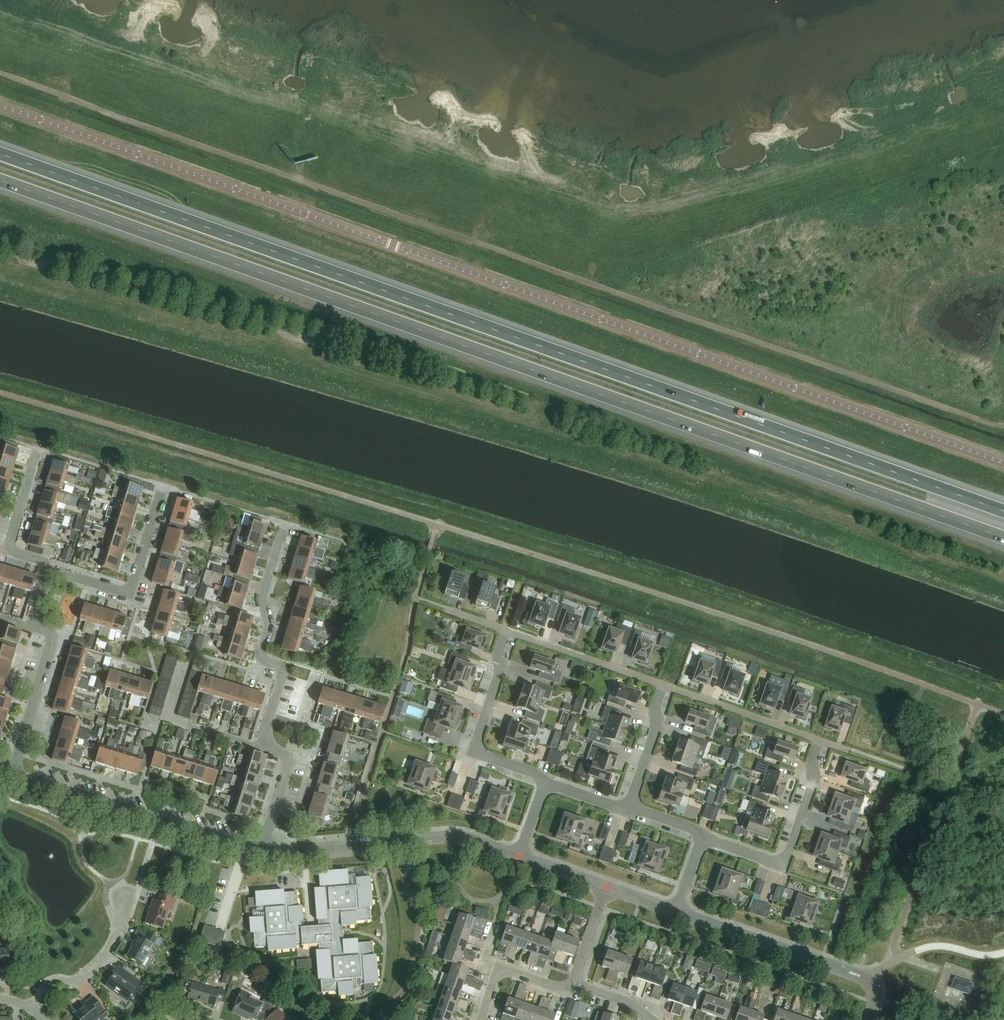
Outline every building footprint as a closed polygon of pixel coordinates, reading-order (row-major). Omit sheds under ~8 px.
[(15,461),(18,450),(2,445),(0,451),(0,456),(15,461)] [(15,461),(0,456),(0,468),(12,471),(15,461)] [(85,477),(77,474),(67,471),(69,465),(53,461),(49,471),(75,479),(83,482),(85,477)] [(12,471),(0,468),(0,479),(9,481),(12,471)] [(88,479),(94,481),(97,472),(90,470),(88,479)] [(106,482),(108,471),(101,470),(99,481),(106,482)] [(74,484),(75,479),(49,471),(43,492),(59,497),(61,492),(64,481),(74,484)] [(9,481),(0,479),(0,491),(6,492),(9,481)] [(139,498),(142,488),(126,483),(124,488),(114,486),(113,491),(139,498)] [(136,509),(139,498),(113,491),(111,496),(121,498),(120,504),(136,509)] [(71,495),(61,492),(59,497),(43,492),(40,503),(56,507),(58,502),(67,505),(71,495)] [(191,509),(192,503),(176,498),(173,509),(199,517),(203,518),(204,513),(191,509)] [(55,513),(56,507),(40,503),(37,513),(53,518),(52,523),(61,526),(65,516),(55,513)] [(132,519),(136,509),(120,504),(118,509),(108,506),(107,511),(132,519)] [(203,518),(199,517),(173,509),(167,530),(183,535),(184,530),(188,519),(201,523),(203,518)] [(209,510),(206,519),(217,522),(219,513),(209,510)] [(129,529),(132,519),(107,511),(105,516),(115,519),(114,525),(129,529)] [(48,534),(52,523),(53,518),(37,513),(31,534),(57,542),(58,537),(48,534)] [(78,517),(76,525),(83,527),(85,519),(78,517)] [(262,536),(265,525),(250,520),(248,526),(238,523),(236,528),(262,536)] [(126,540),(129,529),(114,525),(112,530),(102,527),(101,532),(126,540)] [(256,557),(262,536),(236,528),(235,533),(245,536),(242,547),(240,552),(256,557)] [(191,542),(194,533),(184,530),(183,535),(167,530),(164,540),(180,545),(181,539),(191,542)] [(72,531),(69,540),(75,542),(78,533),(72,531)] [(126,540),(101,532),(99,537),(109,540),(108,545),(123,550),(126,540)] [(55,546),(57,542),(31,534),(27,545),(43,549),(45,543),(55,546)] [(314,546),(316,540),(300,535),(296,546),(313,551),(323,554),(324,549),(314,546)] [(178,550),(180,545),(164,540),(161,550),(176,555),(175,560),(184,563),(185,563),(188,553),(178,550)] [(240,552),(242,547),(232,544),(229,554),(239,557),(237,562),(253,567),(256,557),(240,552)] [(120,560),(123,550),(108,545),(106,551),(96,548),(94,553),(120,560)] [(67,546),(64,558),(70,559),(73,547),(67,546)] [(321,559),(323,554),(313,551),(296,546),(293,557),(310,562),(311,556),(321,559)] [(184,563),(175,560),(176,555),(161,550),(155,571),(180,579),(182,574),(181,574),(184,563)] [(77,551),(75,558),(85,561),(87,554),(77,551)] [(117,571),(120,560),(94,553),(93,558),(103,561),(101,567),(117,571)] [(308,567),(310,562),(293,557),(290,567),(307,572),(316,575),(318,569),(308,567)] [(250,577),(253,567),(237,562),(236,567),(225,564),(222,574),(233,577),(234,572),(250,577)] [(14,569),(4,566),(0,580),(0,593),(1,594),(4,583),(10,585),(14,569)] [(315,580),(316,575),(307,572),(290,567),(287,578),(303,583),(305,577),(315,580)] [(17,598),(25,572),(14,569),(10,585),(15,587),(12,597),(17,598)] [(179,584),(180,579),(155,571),(151,582),(167,587),(169,581),(179,584)] [(31,591),(36,575),(25,572),(17,598),(22,600),(25,590),(31,591)] [(244,598),(250,577),(234,572),(233,577),(230,588),(219,585),(217,590),(244,598)] [(465,580),(451,575),(444,594),(450,597),(451,595),(465,600),(469,587),(463,585),(465,580)] [(508,580),(506,587),(513,589),(515,582),(508,580)] [(313,597),(315,591),(300,586),(297,597),(322,605),(326,606),(327,601),(324,600),(313,597)] [(475,605),(481,607),(482,606),(495,611),(500,598),(494,596),(495,591),(482,586),(475,605)] [(186,608),(187,603),(178,600),(179,594),(164,590),(160,601),(186,608)] [(240,609),(244,598),(217,590),(216,595),(227,598),(225,604),(240,609)] [(321,610),(322,605),(297,597),(293,607),(309,612),(311,607),(321,610)] [(554,617),(558,604),(547,600),(546,605),(544,604),(543,606),(537,603),(533,614),(531,614),(528,624),(535,626),(535,625),(543,628),(548,615),(554,617)] [(190,610),(186,608),(160,601),(157,611),(173,616),(175,610),(189,614),(190,610)] [(87,632),(95,606),(84,603),(79,619),(85,621),(82,631),(87,632)] [(101,625),(105,609),(95,606),(87,632),(92,634),(95,624),(101,625)] [(563,606),(558,618),(564,620),(560,633),(568,636),(567,638),(574,640),(578,630),(576,630),(580,619),(574,617),(574,610),(569,608),(563,606)] [(308,617),(309,612),(293,607),(290,617),(316,625),(318,620),(308,617)] [(108,639),(116,612),(105,609),(101,625),(106,627),(103,637),(108,639)] [(587,616),(584,625),(592,628),(595,618),(597,612),(596,612),(589,610),(587,616)] [(172,621),(173,616),(157,611),(154,621),(180,629),(182,624),(172,621)] [(126,619),(127,616),(116,612),(108,639),(113,640),(116,630),(121,632),(121,634),(127,636),(132,621),(126,619)] [(250,628),(253,617),(237,612),(235,618),(225,615),(224,620),(250,628)] [(315,630),(316,625),(290,617),(287,628),(303,633),(305,627),(315,630)] [(247,638),(250,628),(224,620),(222,625),(232,628),(231,633),(247,638)] [(180,629),(154,621),(151,632),(167,637),(169,631),(186,636),(188,631),(180,629)] [(600,649),(607,652),(608,650),(616,653),(620,640),(626,642),(631,630),(618,625),(616,631),(609,629),(605,640),(604,639),(600,649)] [(21,631),(5,626),(3,631),(0,630),(0,647),(15,652),(21,631)] [(302,638),(303,633),(287,628),(284,638),(310,646),(311,641),(302,638)] [(455,644),(454,648),(467,652),(469,646),(482,651),(485,643),(486,643),(489,636),(479,633),(478,634),(467,630),(464,639),(458,637),(455,644)] [(641,633),(635,631),(631,644),(637,646),(632,659),(640,662),(640,663),(647,666),(650,656),(649,655),(653,644),(639,640),(641,633)] [(244,648),(247,638),(231,633),(229,638),(219,635),(219,636),(217,640),(244,648)] [(208,637),(199,635),(194,649),(203,652),(208,637)] [(665,637),(661,647),(667,649),(671,639),(665,637)] [(81,647),(83,641),(75,638),(73,645),(81,647)] [(308,651),(310,646),(284,638),(281,649),(297,654),(299,648),(308,651)] [(240,659),(244,648),(217,640),(217,641),(216,645),(226,648),(224,654),(240,659)] [(86,657),(88,651),(72,646),(69,657),(95,665),(96,660),(86,657)] [(703,650),(692,646),(689,653),(695,655),(695,654),(701,656),(703,650)] [(15,652),(0,647),(0,659),(12,662),(15,652)] [(452,672),(473,680),(476,673),(474,672),(476,668),(463,663),(465,657),(452,653),(448,664),(454,666),(452,672)] [(554,683),(558,672),(552,670),(554,663),(542,659),(542,657),(533,654),(531,662),(532,663),(530,668),(544,673),(542,678),(554,683)] [(176,664),(178,659),(166,655),(165,661),(176,664)] [(93,670),(95,665),(69,657),(65,667),(81,672),(83,667),(93,670)] [(12,662),(0,659),(0,670),(9,673),(12,662)] [(707,685),(712,672),(718,674),(722,662),(716,660),(714,666),(700,661),(697,672),(695,672),(692,682),(699,684),(699,683),(707,685)] [(175,670),(176,664),(165,661),(163,666),(175,670)] [(193,663),(191,669),(203,673),(204,667),(193,663)] [(738,698),(742,688),(740,687),(744,676),(731,672),(733,665),(727,663),(722,676),(728,678),(724,691),(732,694),(731,695),(738,698)] [(175,670),(163,666),(161,672),(173,676),(175,670)] [(80,677),(81,672),(65,667),(62,678),(89,686),(90,681),(80,677)] [(758,669),(751,667),(747,677),(754,679),(758,669)] [(442,681),(448,683),(452,672),(441,668),(437,680),(442,681)] [(201,678),(202,675),(203,673),(191,669),(190,675),(201,678)] [(9,673),(0,670),(0,681),(6,683),(9,673)] [(113,699),(121,673),(110,670),(105,686),(110,688),(107,698),(113,699)] [(575,671),(573,677),(580,680),(582,673),(575,671)] [(173,676),(161,672),(160,677),(171,681),(173,676)] [(471,687),(473,680),(452,672),(448,683),(442,681),(440,687),(453,692),(455,686),(468,690),(469,686),(471,687)] [(126,692),(131,676),(121,673),(113,699),(118,701),(121,691),(126,692)] [(199,684),(201,678),(190,675),(188,680),(199,684)] [(205,704),(213,678),(202,675),(201,678),(199,684),(198,690),(197,691),(203,693),(200,703),(205,704)] [(133,706),(141,679),(131,676),(126,692),(131,694),(128,704),(133,706)] [(770,676),(767,684),(781,689),(783,683),(789,685),(791,680),(784,678),(783,681),(770,676)] [(171,681),(160,677),(158,683),(169,687),(171,681)] [(87,691),(89,686),(62,678),(59,688),(75,693),(77,687),(87,691)] [(218,697),(223,681),(213,678),(205,704),(210,706),(213,696),(218,697)] [(147,699),(152,683),(141,679),(133,706),(138,707),(141,697),(147,699)] [(198,690),(199,684),(188,680),(186,686),(198,690)] [(225,711),(233,685),(223,681),(218,697),(224,699),(221,709),(225,711)] [(403,681),(399,692),(410,695),(413,684),(403,681)] [(169,687),(158,683),(156,689),(168,692),(169,687)] [(758,705),(765,707),(766,706),(774,709),(779,696),(784,698),(789,685),(783,683),(781,689),(767,684),(763,695),(762,695),(758,705)] [(548,699),(552,688),(540,684),(538,690),(525,685),(522,692),(520,696),(540,703),(542,697),(548,699)] [(614,684),(610,695),(616,698),(620,686),(614,684)] [(239,704),(244,688),(233,685),(225,711),(230,712),(233,702),(239,704)] [(197,691),(198,690),(186,686),(184,692),(196,695),(197,691)] [(610,695),(607,702),(620,706),(622,700),(636,705),(638,700),(639,700),(641,692),(633,689),(632,691),(620,686),(616,698),(610,695)] [(325,716),(333,690),(323,687),(318,703),(323,705),(320,715),(325,716)] [(805,721),(808,711),(807,711),(811,700),(802,697),(804,690),(793,687),(789,699),(795,701),(790,715),(798,717),(798,719),(805,721)] [(74,698),(75,693),(59,688),(56,698),(82,706),(84,701),(74,698)] [(246,717),(254,691),(244,688),(239,704),(244,705),(241,716),(246,717)] [(168,692),(156,689),(154,694),(166,698),(168,692)] [(333,690),(325,716),(330,718),(333,708),(339,709),(344,693),(333,690)] [(260,710),(265,694),(254,691),(246,717),(251,718),(254,708),(260,710)] [(183,698),(194,701),(196,695),(184,692),(183,698)] [(436,699),(434,703),(441,706),(438,712),(459,719),(462,712),(460,712),(462,707),(449,703),(451,697),(438,692),(436,699)] [(346,723),(354,696),(344,693),(339,709),(344,711),(341,721),(346,723)] [(166,698),(154,694),(153,700),(164,704),(166,698)] [(359,716),(364,700),(354,696),(346,723),(351,724),(354,714),(359,716)] [(538,709),(540,703),(520,696),(519,700),(519,701),(517,708),(530,712),(528,718),(540,723),(544,712),(538,709)] [(578,696),(576,702),(583,704),(585,698),(578,696)] [(12,701),(0,697),(0,709),(8,711),(12,701)] [(81,711),(82,706),(56,698),(53,709),(69,714),(71,708),(81,711)] [(183,698),(181,703),(192,707),(194,701),(183,698)] [(162,709),(164,704),(153,700),(151,706),(162,709)] [(366,729),(374,703),(364,700),(359,716),(364,717),(361,727),(366,729)] [(398,700),(395,708),(402,710),(404,702),(398,700)] [(179,709),(191,713),(192,707),(181,703),(179,709)] [(380,722),(385,706),(374,703),(366,729),(372,731),(375,721),(380,722)] [(565,704),(562,710),(569,712),(572,706),(565,704)] [(851,721),(855,708),(844,705),(842,711),(834,708),(830,719),(828,718),(825,728),(832,731),(833,729),(841,732),(845,719),(851,721)] [(162,709),(151,706),(148,713),(160,717),(162,709)] [(608,720),(606,726),(626,733),(627,729),(629,722),(616,717),(618,711),(606,707),(602,718),(608,720)] [(8,711),(0,709),(0,720),(5,722),(8,711)] [(179,709),(177,715),(189,718),(191,713),(179,709)] [(687,717),(685,722),(699,727),(697,733),(709,737),(713,726),(715,720),(709,718),(697,713),(697,712),(688,709),(686,717),(687,717)] [(428,721),(424,733),(437,738),(437,737),(439,732),(441,726),(454,730),(455,726),(457,726),(459,719),(438,712),(434,723),(428,721)] [(225,713),(223,721),(230,723),(231,715),(225,713)] [(62,728),(87,736),(89,731),(79,728),(81,722),(65,717),(62,728)] [(738,729),(741,721),(729,717),(726,725),(738,729)] [(246,720),(243,728),(249,730),(251,722),(246,720)] [(569,721),(565,732),(571,734),(575,724),(569,721)] [(535,737),(539,726),(527,722),(525,727),(511,723),(508,734),(507,734),(527,741),(529,735),(535,737)] [(626,733),(606,726),(603,732),(597,730),(593,741),(606,746),(608,740),(621,744),(624,737),(626,733)] [(86,741),(87,736),(62,728),(59,738),(75,743),(76,738),(86,741)] [(757,728),(755,736),(762,738),(765,730),(757,728)] [(89,731),(87,736),(100,739),(102,734),(89,731)] [(347,742),(349,736),(333,732),(330,742),(356,750),(357,745),(347,742)] [(525,746),(527,741),(507,734),(505,739),(504,738),(501,746),(512,750),(512,749),(528,754),(530,748),(525,746)] [(73,748),(75,743),(59,738),(56,749),(81,756),(83,751),(73,748)] [(106,765),(114,739),(109,738),(106,747),(100,746),(95,762),(106,765)] [(675,751),(695,758),(699,747),(705,749),(707,743),(695,738),(693,744),(680,740),(677,747),(677,746),(675,751)] [(117,768),(121,752),(116,750),(119,741),(114,739),(106,765),(117,768)] [(765,757),(778,761),(780,755),(793,760),(795,755),(796,756),(799,748),(790,745),(790,746),(777,741),(775,748),(769,746),(765,757)] [(162,769),(170,744),(165,742),(162,752),(156,750),(151,766),(162,769)] [(354,755),(356,750),(330,742),(325,758),(341,763),(344,752),(354,755)] [(127,771),(135,745),(130,744),(127,754),(121,752),(117,768),(127,771)] [(172,772),(177,756),(172,755),(175,745),(170,744),(162,769),(172,772)] [(144,753),(138,751),(139,747),(135,745),(127,771),(138,775),(144,753)] [(591,764),(612,771),(616,760),(603,755),(605,749),(592,745),(586,762),(591,764)] [(183,775),(190,750),(185,748),(182,758),(177,756),(172,772),(183,775)] [(80,761),(81,756),(56,749),(52,759),(68,764),(70,758),(80,761)] [(183,775),(193,779),(199,760),(193,759),(195,751),(190,750),(183,775)] [(552,764),(557,752),(551,750),(546,762),(552,764)] [(264,767),(267,756),(251,751),(250,757),(239,754),(238,759),(264,767)] [(693,764),(695,758),(675,751),(674,755),(672,762),(685,767),(683,773),(695,777),(699,766),(693,764)] [(557,752),(552,764),(558,767),(563,754),(557,752)] [(206,754),(204,759),(204,762),(199,760),(193,779),(203,782),(211,756),(206,754)] [(214,785),(219,769),(213,767),(216,757),(211,756),(203,782),(214,785)] [(341,763),(325,758),(320,773),(337,778),(338,773),(348,776),(351,766),(341,763)] [(261,777),(264,767),(238,759),(236,764),(246,767),(245,772),(261,777)] [(582,760),(579,767),(585,769),(589,771),(591,764),(586,762),(582,760)] [(776,767),(763,762),(759,761),(755,772),(765,775),(763,781),(783,789),(785,784),(784,784),(787,777),(774,773),(776,767)] [(410,773),(431,780),(435,769),(416,762),(414,767),(413,766),(410,773)] [(846,770),(843,778),(856,782),(854,788),(869,793),(871,787),(869,786),(871,781),(865,779),(867,771),(856,767),(857,765),(847,762),(844,769),(846,770)] [(611,776),(612,771),(591,764),(589,771),(585,769),(582,778),(588,780),(590,776),(599,779),(598,780),(609,784),(612,776),(611,776)] [(727,770),(724,779),(733,782),(736,773),(727,770)] [(258,787),(261,777),(245,772),(243,777),(228,773),(227,777),(232,778),(232,779),(258,787)] [(342,796),(344,787),(335,784),(337,778),(320,773),(316,788),(337,795),(342,796)] [(427,792),(431,780),(410,773),(408,780),(409,781),(408,785),(427,792)] [(453,788),(458,775),(452,773),(447,786),(453,788)] [(258,787),(232,779),(220,776),(217,786),(223,788),(224,783),(230,785),(230,784),(240,787),(238,793),(255,798),(258,787)] [(662,789),(682,796),(682,795),(684,789),(690,791),(694,781),(682,776),(680,782),(667,777),(663,788),(662,788),(662,789)] [(474,795),(478,782),(471,780),(466,792),(474,795)] [(782,793),(783,789),(763,781),(761,788),(755,786),(751,797),(764,801),(766,795),(779,800),(781,793),(782,793)] [(488,800),(508,807),(510,802),(511,802),(514,795),(507,793),(506,794),(494,790),(495,786),(489,784),(486,792),(490,794),(488,800)] [(337,812),(338,807),(334,806),(337,795),(316,788),(311,804),(337,812)] [(678,807),(682,796),(662,789),(660,793),(659,793),(656,801),(667,804),(667,803),(678,807)] [(720,789),(717,798),(723,800),(726,791),(720,789)] [(251,808),(255,798),(238,793),(237,798),(227,795),(225,800),(251,808)] [(832,805),(853,813),(855,807),(861,809),(865,798),(852,793),(850,799),(837,795),(836,799),(834,798),(832,805)] [(453,809),(458,796),(452,794),(447,807),(453,809)] [(458,796),(453,809),(459,811),(464,798),(458,796)] [(248,819),(251,808),(225,800),(224,805),(234,808),(232,814),(248,819)] [(506,813),(508,807),(488,800),(486,805),(482,803),(478,813),(484,815),(485,812),(498,817),(497,818),(505,821),(507,814),(506,813)] [(749,802),(746,811),(752,813),(750,819),(770,826),(773,815),(760,810),(762,804),(750,800),(749,802)] [(335,817),(337,812),(311,804),(308,815),(312,816),(310,822),(322,826),(326,814),(335,817)] [(708,819),(713,807),(707,805),(702,817),(708,819)] [(849,824),(853,813),(832,805),(829,813),(831,813),(829,817),(842,822),(840,828),(853,832),(855,826),(849,824)] [(713,807),(708,819),(714,821),(719,809),(713,807)] [(561,826),(581,833),(585,822),(571,817),(571,815),(564,813),(562,820),(563,820),(561,826)] [(745,817),(739,834),(746,837),(748,831),(757,834),(756,836),(767,839),(770,831),(769,831),(770,826),(750,819),(745,817)] [(581,833),(561,826),(559,832),(558,831),(555,838),(562,841),(563,839),(575,844),(574,847),(580,850),(583,841),(578,839),(581,833)] [(605,841),(610,829),(604,826),(599,839),(605,841)] [(624,848),(629,835),(623,833),(618,846),(624,848)] [(818,845),(839,852),(841,846),(847,848),(851,837),(838,833),(836,839),(823,834),(822,839),(820,838),(818,845)] [(660,848),(648,844),(649,840),(643,838),(640,847),(645,848),(642,855),(662,861),(664,856),(665,856),(668,849),(661,847),(660,848)] [(837,859),(839,852),(818,845),(815,852),(817,853),(815,857),(829,862),(826,867),(839,872),(843,861),(837,859)] [(605,863),(609,850),(603,848),(599,861),(605,863)] [(609,850),(605,863),(611,865),(615,852),(609,850)] [(638,853),(633,869),(639,871),(640,867),(638,866),(642,855),(638,853)] [(660,867),(662,861),(642,855),(638,866),(640,867),(652,871),(652,872),(659,875),(661,868),(660,867)] [(740,876),(728,872),(728,870),(721,868),(719,875),(720,876),(718,881),(738,888),(740,882),(744,884),(747,876),(741,874),(740,876)] [(253,918),(249,919),(251,933),(254,933),(255,948),(268,947),(268,951),(296,949),(296,943),(302,943),(302,946),(319,945),(319,951),(316,951),(318,980),(320,979),(321,993),(338,992),(339,996),(353,995),(353,989),(361,989),(360,985),(378,984),(376,956),(373,956),(372,942),(357,944),(357,940),(343,941),(342,926),(356,925),(356,922),(359,921),(371,921),(370,907),(372,907),(370,878),(367,878),(357,879),(356,879),(355,875),(347,875),(347,871),(319,873),(320,889),(314,889),(317,920),(318,920),(318,926),(301,928),(301,922),(303,921),(302,907),(298,907),(297,892),(284,893),(283,891),(255,893),(257,910),(253,911),(253,918)] [(846,882),(836,878),(833,886),(843,890),(846,882)] [(738,888),(718,881),(716,887),(715,886),(712,894),(719,896),(720,895),(732,899),(730,903),(737,905),(740,896),(735,895),(738,888)] [(760,895),(764,883),(758,881),(754,893),(760,895)] [(780,902),(785,889),(777,886),(773,899),(780,902)] [(815,915),(818,908),(816,908),(818,903),(800,897),(801,894),(795,892),(792,901),(796,902),(794,908),(815,915)] [(172,911),(176,899),(161,895),(158,901),(153,900),(146,923),(163,929),(169,910),(172,911)] [(754,900),(749,913),(753,915),(759,917),(764,904),(758,902),(754,900)] [(541,904),(539,910),(548,913),(550,907),(541,904)] [(764,904),(759,917),(766,919),(771,906),(764,904)] [(484,919),(487,912),(476,908),(473,915),(484,919)] [(552,908),(550,914),(560,917),(562,911),(552,908)] [(813,922),(815,915),(794,908),(792,914),(788,913),(785,921),(791,924),(792,920),(810,926),(811,922),(813,922)] [(438,912),(435,919),(437,920),(443,922),(445,914),(440,912),(438,912)] [(566,912),(564,920),(571,922),(573,914),(566,912)] [(455,927),(482,935),(483,931),(473,927),(475,921),(459,915),(455,927)] [(221,948),(225,932),(204,926),(200,941),(221,948)] [(509,958),(519,930),(507,926),(501,943),(508,945),(505,956),(509,958)] [(480,940),(482,935),(455,927),(451,938),(467,943),(470,936),(480,940)] [(524,951),(530,934),(519,930),(509,958),(513,959),(517,948),(524,951)] [(134,944),(133,946),(127,957),(142,966),(152,948),(157,950),(162,941),(148,933),(144,939),(137,935),(133,943),(134,944)] [(557,964),(567,937),(555,933),(552,942),(550,949),(556,951),(553,963),(557,964)] [(532,965),(541,938),(530,934),(524,951),(531,953),(527,964),(532,965)] [(573,957),(577,946),(579,941),(567,937),(557,964),(561,966),(565,954),(573,957)] [(465,950),(467,943),(451,938),(447,949),(474,958),(476,954),(465,950)] [(552,942),(541,938),(532,965),(536,967),(540,956),(547,958),(550,949),(552,942)] [(9,963),(8,949),(0,950),(0,963),(9,963)] [(473,963),(474,958),(447,949),(443,961),(453,964),(459,966),(462,959),(473,963)] [(610,981),(620,954),(608,950),(602,967),(609,969),(606,979),(610,981)] [(615,983),(618,972),(627,975),(633,959),(620,954),(610,981),(615,983)] [(311,959),(298,960),(298,968),(312,967),(311,959)] [(632,976),(628,989),(637,992),(641,980),(648,982),(654,966),(641,962),(638,961),(632,976)] [(697,961),(694,968),(700,970),(703,963),(697,961)] [(469,969),(459,966),(453,964),(449,976),(476,985),(477,980),(466,976),(469,969)] [(135,993),(142,983),(118,966),(111,975),(113,976),(106,985),(127,1001),(134,991),(135,993)] [(654,966),(648,982),(655,985),(650,997),(659,1000),(664,987),(666,986),(671,972),(667,971),(654,966)] [(221,983),(228,985),(231,973),(233,969),(226,967),(221,983)] [(717,981),(723,984),(728,972),(715,967),(712,974),(718,977),(717,981)] [(474,989),(476,985),(449,976),(445,987),(461,992),(464,985),(474,989)] [(973,986),(957,980),(954,989),(970,995),(973,986)] [(222,1002),(225,990),(219,988),(219,991),(193,983),(188,998),(214,1006),(216,1000),(222,1002)] [(675,1015),(685,987),(673,983),(667,999),(675,1002),(671,1013),(675,1015)] [(522,984),(519,990),(516,1001),(508,999),(503,1015),(514,1019),(524,992),(526,986),(522,984)] [(459,999),(461,992),(445,987),(441,998),(468,1007),(470,1003),(459,999)] [(683,1005),(692,1008),(697,992),(685,987),(675,1015),(679,1016),(683,1005)] [(152,988),(147,995),(153,999),(158,992),(152,988)] [(697,992),(692,1008),(696,1009),(703,989),(699,988),(697,992)] [(780,990),(779,996),(786,998),(788,993),(780,990)] [(266,1015),(276,1002),(266,995),(262,1003),(250,998),(251,995),(242,991),(233,1012),(242,1017),(243,1014),(256,1019),(260,1010),(266,1015)] [(532,1007),(525,1004),(529,993),(524,992),(514,1019),(518,1019),(527,1019),(532,1007)] [(718,999),(705,995),(700,1010),(697,1009),(694,1019),(702,1019),(704,1012),(713,1015),(718,999)] [(100,1018),(102,1019),(104,1019),(109,1016),(93,997),(81,1006),(82,1008),(74,1014),(79,1019),(78,1019),(97,1019),(100,1018)] [(467,1012),(468,1007),(441,998),(437,1009),(453,1015),(456,1008),(467,1012)] [(546,999),(542,998),(538,1009),(532,1007),(527,1019),(539,1019),(546,999)] [(555,1015),(547,1012),(551,1001),(546,999),(539,1019),(553,1019),(555,1015)] [(726,1019),(731,1003),(718,999),(713,1015),(720,1018),(719,1019),(728,1019),(726,1019)] [(748,999),(745,1008),(752,1011),(755,1002),(750,1000),(748,999)] [(575,1019),(581,1004),(571,1001),(566,1016),(575,1019)] [(912,1007),(898,1002),(895,1009),(909,1014),(912,1007)] [(735,1019),(749,1019),(752,1011),(745,1008),(739,1006),(735,1019)] [(278,1008),(265,1019),(266,1019),(289,1019),(278,1008)] [(453,1015),(437,1009),(433,1019),(451,1019),(453,1015)] [(790,1013),(777,1009),(773,1019),(788,1019),(790,1013)] [(749,1019),(762,1019),(764,1015),(752,1011),(749,1019)]
